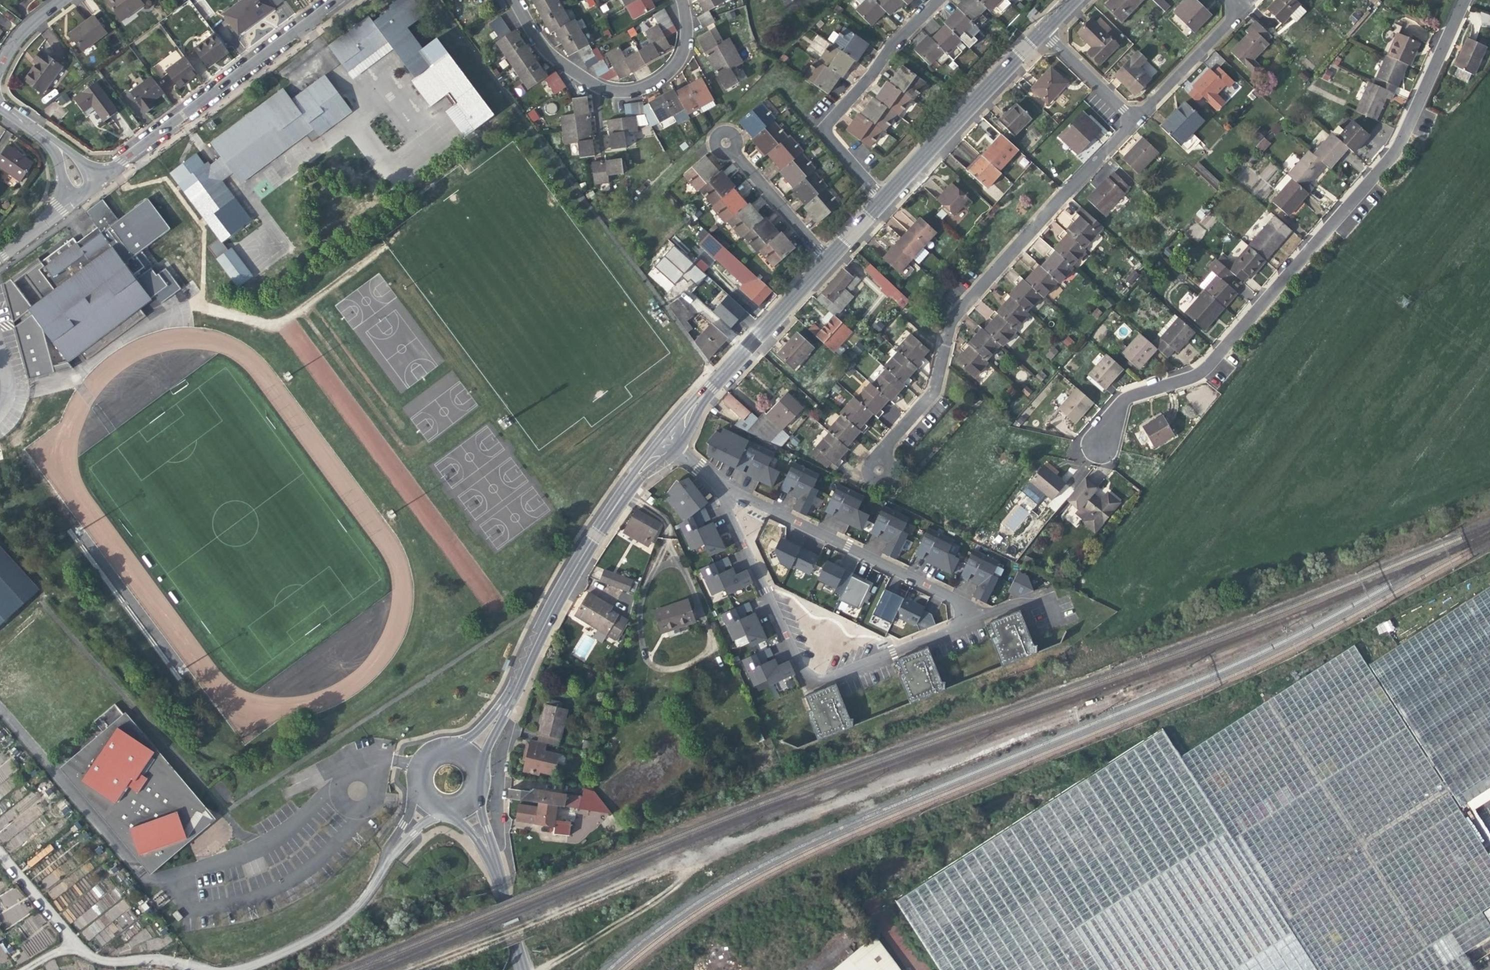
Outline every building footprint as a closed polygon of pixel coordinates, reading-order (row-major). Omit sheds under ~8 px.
[(140,0),(105,0),(104,1),(120,21),(143,4),(140,0)] [(239,2),(254,22),(263,15),(273,8),(267,0),(243,0),(239,2)] [(414,78),(433,64),(422,48),(407,28),(425,15),(414,0),(397,0),(389,6),(391,8),(382,15),(373,22),(388,43),(398,56),(414,78)] [(534,3),(537,9),(553,0),(532,0),(534,3)] [(559,0),(553,0),(537,9),(541,16),(543,20),(564,9),(559,0)] [(596,4),(593,0),(583,0),(581,1),(587,10),(596,4)] [(651,0),(639,0),(627,6),(634,19),(655,7),(653,4),(652,1),(651,0)] [(725,0),(698,0),(701,7),(705,13),(709,11),(726,2),(725,0)] [(887,12),(874,0),(856,0),(861,5),(856,10),(873,27),(881,18),(887,12)] [(905,2),(903,0),(874,0),(887,12),(891,16),(897,9),(905,2)] [(979,28),(988,19),(982,14),(988,8),(979,0),(963,0),(957,6),(959,8),(979,28)] [(988,8),(992,12),(997,7),(1002,13),(1011,4),(1009,2),(1007,0),(979,0),(988,8)] [(1140,0),(1110,0),(1105,5),(1121,21),(1141,1),(1140,0)] [(1164,12),(1169,6),(1163,0),(1152,0),(1164,12)] [(1207,18),(1197,9),(1199,7),(1193,0),(1186,0),(1174,12),(1194,31),(1207,18)] [(1300,0),(1276,0),(1268,8),(1282,22),(1299,5),(1302,8),(1305,5),(1300,0)] [(507,7),(504,1),(492,7),(496,13),(507,7)] [(248,26),(254,22),(239,2),(223,14),(238,34),(248,26)] [(1204,12),(1199,7),(1197,9),(1207,18),(1209,16),(1204,12)] [(652,14),(656,21),(668,15),(664,8),(652,14)] [(946,24),(961,39),(966,34),(972,39),(975,37),(979,32),(981,30),(979,28),(959,8),(952,15),(944,23),(946,24)] [(572,22),(564,9),(543,20),(547,27),(551,33),(555,31),(572,22)] [(1035,10),(1028,17),(1030,19),(1037,12),(1035,10)] [(697,18),(700,23),(712,17),(709,11),(705,13),(697,18)] [(1359,17),(1355,12),(1349,18),(1354,22),(1359,17)] [(1489,27),(1489,16),(1481,12),(1482,26),(1489,27)] [(489,24),(493,29),(508,19),(504,14),(489,24)] [(672,21),(668,15),(656,21),(658,25),(660,27),(672,21)] [(106,33),(93,16),(81,26),(68,35),(81,52),(106,33)] [(348,73),(388,43),(373,22),(368,16),(328,46),(348,73)] [(715,23),(712,17),(700,23),(703,29),(715,23)] [(512,24),(508,19),(493,29),(496,34),(512,24)] [(559,39),(561,43),(582,32),(575,19),(572,22),(555,31),(559,39)] [(1245,31),(1248,34),(1252,30),(1265,43),(1272,36),(1255,20),(1245,31)] [(675,26),(672,21),(660,27),(663,33),(675,26)] [(1092,47),(1105,34),(1091,21),(1084,28),(1078,33),(1092,47)] [(515,30),(512,24),(496,34),(500,40),(514,31),(515,30)] [(932,38),(951,57),(955,61),(963,52),(957,46),(963,41),(961,39),(946,24),(940,30),(932,38)] [(653,44),(665,37),(663,33),(660,27),(658,25),(646,32),(653,44)] [(677,31),(675,26),(663,33),(665,37),(677,31)] [(864,53),(869,45),(845,28),(833,45),(855,61),(857,62),(864,53)] [(1252,30),(1248,34),(1240,42),(1230,52),(1245,66),(1246,65),(1252,59),(1267,44),(1265,43),(1252,30)] [(518,36),(514,31),(500,40),(496,43),(504,54),(522,42),(518,36)] [(697,39),(705,52),(717,45),(710,31),(697,39)] [(569,56),(577,51),(588,45),(589,44),(582,32),(561,43),(565,50),(569,56)] [(1397,33),(1387,55),(1408,65),(1411,66),(1414,59),(1412,58),(1414,53),(1419,42),(1397,33)] [(228,52),(214,34),(193,50),(207,68),(217,60),(228,52)] [(821,55),(829,43),(817,34),(809,46),(821,55)] [(978,40),(975,37),(972,39),(966,34),(961,39),(963,41),(970,48),(978,40)] [(1105,34),(1092,47),(1087,52),(1099,64),(1116,46),(1105,34)] [(941,66),(951,57),(932,38),(929,35),(922,42),(914,50),(930,66),(936,61),(941,66)] [(672,50),(665,37),(653,44),(640,51),(647,64),(660,56),(672,50)] [(422,48),(433,64),(448,53),(436,38),(422,48)] [(729,38),(717,45),(705,52),(708,58),(711,63),(735,50),(729,38)] [(1457,67),(1472,74),(1474,75),(1487,47),(1486,47),(1482,45),(1467,38),(1461,52),(1454,66),(1457,67)] [(526,48),(522,42),(504,54),(512,65),(530,53),(526,48)] [(850,68),(855,61),(833,45),(831,44),(819,61),(841,77),(843,78),(850,68)] [(577,51),(580,56),(591,50),(588,45),(577,51)] [(606,54),(613,66),(626,59),(619,47),(606,54)] [(160,78),(166,73),(165,71),(180,59),(174,50),(151,67),(160,78)] [(580,56),(583,62),(594,56),(591,50),(580,56)] [(718,77),(731,70),(743,63),(735,50),(711,63),(715,70),(718,77)] [(640,51),(626,59),(613,66),(619,78),(634,71),(647,64),(640,51)] [(961,55),(965,63),(976,59),(972,51),(961,55)] [(61,67),(41,52),(32,63),(30,67),(33,69),(24,80),(42,93),(61,67)] [(1144,59),(1137,52),(1115,75),(1125,85),(1135,94),(1149,79),(1137,67),(1144,59)] [(448,53),(433,64),(414,78),(411,81),(430,106),(430,107),(448,93),(466,118),(465,118),(474,130),(494,115),(448,53)] [(533,59),(530,53),(512,65),(519,77),(537,65),(533,59)] [(1402,77),(1408,65),(1387,55),(1376,78),(1375,77),(1372,83),(1393,92),(1395,86),(1398,87),(1402,77)] [(587,68),(592,65),(598,62),(594,56),(583,62),(587,68)] [(184,57),(180,59),(165,71),(166,73),(177,88),(188,81),(196,74),(184,57)] [(592,65),(595,71),(606,65),(603,59),(598,62),(592,65)] [(1252,59),(1246,65),(1255,73),(1260,68),(1252,59)] [(834,86),(841,77),(819,61),(816,60),(804,77),(828,94),(834,86)] [(542,71),(537,65),(519,77),(528,90),(544,79),(546,78),(542,71)] [(609,71),(606,65),(595,71),(598,77),(609,71)] [(897,74),(890,83),(913,99),(914,100),(927,83),(902,66),(897,74)] [(1212,73),(1225,85),(1228,88),(1234,83),(1218,67),(1212,73)] [(1472,74),(1457,67),(1454,73),(1469,80),(1472,74)] [(1048,103),(1064,85),(1060,82),(1062,79),(1050,68),(1042,77),(1032,88),(1048,103)] [(1215,94),(1225,85),(1212,73),(1209,69),(1201,77),(1192,86),(1194,88),(1196,90),(1202,96),(1217,111),(1224,103),(1215,94)] [(731,70),(718,77),(726,90),(739,83),(731,70)] [(556,71),(546,78),(544,79),(547,84),(559,76),(556,71)] [(323,75),(309,85),(313,90),(327,80),(323,75)] [(163,94),(150,76),(129,92),(145,114),(155,106),(152,102),(156,99),(163,94)] [(563,82),(559,76),(547,84),(551,89),(563,82)] [(695,82),(689,86),(701,106),(713,100),(701,79),(695,82)] [(307,94),(294,104),(313,129),(318,136),(351,112),(327,80),(313,90),(309,85),(306,88),(304,89),(307,94)] [(566,86),(563,82),(551,89),(554,94),(566,86)] [(882,90),(876,99),(898,115),(900,116),(913,99),(890,83),(888,82),(882,90)] [(1389,100),(1393,92),(1372,83),(1369,82),(1356,111),(1376,120),(1381,107),(1386,98),(1389,100)] [(117,113),(95,83),(72,99),(83,113),(92,107),(97,113),(103,122),(117,113)] [(683,89),(676,93),(687,113),(687,114),(701,106),(689,86),(683,89)] [(209,143),(220,157),(232,173),(240,184),(313,129),(294,104),(290,99),(282,89),(209,143)] [(304,89),(290,99),(294,104),(307,94),(304,89)] [(675,120),(687,113),(676,93),(673,89),(667,92),(661,96),(673,116),(675,120)] [(1202,96),(1196,90),(1194,93),(1192,91),(1190,92),(1198,100),(1202,96)] [(56,98),(61,106),(70,99),(65,92),(56,98)] [(660,123),(673,116),(661,96),(656,99),(649,103),(660,123)] [(572,99),(574,114),(589,112),(587,97),(572,99)] [(867,106),(861,114),(884,131),(886,132),(898,115),(876,99),(873,97),(867,106)] [(643,102),(636,103),(638,116),(645,115),(643,102)] [(749,132),(755,139),(774,122),(776,120),(761,103),(740,122),(749,132)] [(1031,119),(1017,104),(1008,113),(999,121),(1014,136),(1031,119)] [(1181,144),(1202,122),(1183,104),(1176,111),(1179,113),(1174,118),(1164,128),(1181,144)] [(533,122),(540,118),(534,109),(527,113),(533,122)] [(589,112),(574,114),(561,116),(563,129),(591,126),(590,119),(589,112)] [(1100,131),(1080,112),(1058,134),(1078,154),(1090,141),(1100,131)] [(871,148),(884,131),(861,114),(859,113),(853,121),(847,131),(871,148)] [(610,135),(624,133),(638,131),(636,116),(632,117),(626,118),(608,120),(609,127),(610,135)] [(1352,121),(1336,138),(1347,148),(1353,153),(1362,143),(1368,135),(1352,121)] [(774,122),(755,139),(752,141),(760,149),(766,156),(768,154),(787,138),(774,122)] [(1202,122),(1181,144),(1187,150),(1208,128),(1202,122)] [(565,144),(578,143),(593,141),(592,132),(591,126),(563,129),(565,144)] [(624,133),(610,135),(612,150),(626,148),(624,133)] [(1339,157),(1347,148),(1336,138),(1331,133),(1312,154),(1325,165),(1328,168),(1339,157)] [(992,145),(982,156),(999,171),(1018,150),(1002,135),(992,145)] [(787,138),(768,154),(775,162),(782,170),(801,154),(804,152),(790,136),(787,138)] [(1264,152),(1271,142),(1263,136),(1256,146),(1264,152)] [(1157,152),(1142,137),(1132,147),(1121,159),(1137,173),(1157,152)] [(593,141),(578,143),(579,157),(595,155),(593,141)] [(32,164),(19,155),(7,146),(0,156),(0,168),(20,182),(32,164)] [(1286,174),(1291,179),(1307,193),(1312,188),(1308,184),(1315,176),(1325,165),(1312,154),(1308,150),(1286,174)] [(801,154),(782,170),(780,172),(788,181),(794,188),(814,171),(815,170),(801,154)] [(1001,173),(999,171),(982,156),(976,163),(968,172),(987,189),(1001,173)] [(1187,163),(1215,190),(1221,183),(1193,156),(1187,163)] [(206,163),(203,165),(177,184),(221,242),(250,220),(221,182),(232,173),(220,157),(209,165),(207,162),(206,163)] [(698,191),(699,190),(718,173),(712,166),(704,157),(683,175),(698,191)] [(177,184),(203,165),(198,158),(172,177),(177,184)] [(606,161),(608,176),(624,174),(622,159),(606,161)] [(608,176),(606,161),(600,162),(591,163),(594,185),(609,183),(608,176)] [(814,171),(794,188),(792,190),(799,198),(806,206),(826,189),(828,187),(814,171)] [(718,173),(699,190),(713,206),(732,189),(734,187),(728,180),(721,172),(718,173)] [(1129,187),(1113,172),(1101,185),(1086,199),(1102,214),(1129,187)] [(1298,204),(1307,193),(1291,179),(1271,202),(1287,216),(1298,204)] [(948,192),(954,185),(953,184),(946,191),(948,192)] [(973,201),(954,185),(948,192),(946,191),(944,194),(938,200),(945,207),(943,209),(948,214),(954,216),(963,206),(966,209),(973,201)] [(732,189),(713,206),(711,207),(726,224),(728,222),(747,205),(741,199),(732,189)] [(826,189),(806,206),(804,208),(812,216),(818,224),(840,205),(826,189)] [(142,251),(172,230),(147,196),(117,219),(100,231),(112,249),(118,245),(129,260),(142,251)] [(100,231),(117,219),(102,199),(85,211),(97,228),(100,231)] [(747,205),(728,222),(742,238),(744,236),(763,220),(756,212),(749,204),(747,205)] [(1072,224),(1065,232),(1084,248),(1098,233),(1076,213),(1070,219),(1074,222),(1072,224)] [(763,220),(744,236),(758,252),(760,250),(779,234),(773,227),(765,218),(763,220)] [(883,260),(899,274),(908,264),(937,233),(921,218),(915,225),(902,239),(891,252),(883,260)] [(1269,222),(1248,246),(1264,261),(1276,248),(1286,236),(1269,222)] [(97,228),(76,243),(92,264),(112,249),(100,231),(97,228)] [(1060,242),(1053,250),(1070,266),(1085,250),(1084,248),(1065,232),(1064,230),(1058,236),(1062,239),(1060,242)] [(781,232),(779,234),(760,250),(774,266),(795,248),(789,241),(781,232)] [(739,279),(742,275),(748,269),(743,265),(709,233),(700,243),(739,279)] [(42,300),(92,264),(76,243),(73,238),(40,262),(23,274),(42,300)] [(92,264),(42,300),(29,309),(42,326),(44,329),(67,361),(78,353),(84,361),(145,316),(139,307),(155,295),(160,302),(181,287),(166,267),(159,272),(142,251),(129,260),(118,245),(112,249),(92,264)] [(1248,246),(1227,269),(1232,274),(1242,282),(1247,276),(1249,278),(1257,269),(1264,261),(1248,246)] [(230,248),(216,258),(237,286),(251,275),(230,248)] [(1047,260),(1040,267),(1056,282),(1058,283),(1073,268),(1070,266),(1053,250),(1051,248),(1046,254),(1049,257),(1047,260)] [(10,278),(13,282),(23,274),(40,262),(37,258),(10,278)] [(694,264),(703,273),(707,268),(698,259),(694,264)] [(1207,268),(1211,272),(1224,283),(1232,274),(1227,269),(1215,259),(1207,268)] [(1031,274),(1024,281),(1041,297),(1042,297),(1056,282),(1040,267),(1035,262),(1029,268),(1033,271),(1031,274)] [(873,280),(876,282),(883,276),(870,264),(864,270),(874,279),(873,280)] [(908,264),(899,274),(905,280),(914,270),(908,264)] [(834,280),(848,292),(859,279),(846,267),(834,280)] [(742,275),(747,280),(753,273),(748,269),(742,275)] [(1139,274),(1134,270),(1125,279),(1130,284),(1139,274)] [(1236,293),(1224,283),(1211,272),(1199,286),(1204,291),(1223,308),(1231,299),(1236,293)] [(767,286),(753,273),(747,280),(739,288),(758,306),(763,300),(766,302),(767,300),(769,298),(767,296),(772,291),(767,286)] [(910,301),(883,276),(876,282),(903,308),(910,301)] [(1014,288),(1008,295),(1027,312),(1041,297),(1024,281),(1018,276),(1013,282),(1017,285),(1014,288)] [(13,320),(29,309),(13,282),(10,278),(2,284),(13,320)] [(848,292),(834,280),(826,289),(816,300),(829,311),(834,316),(835,316),(853,296),(848,292)] [(685,290),(681,295),(723,332),(728,327),(685,290)] [(1214,318),(1223,308),(1204,291),(1184,313),(1203,330),(1214,318)] [(712,310),(731,330),(748,314),(729,294),(712,310)] [(1002,306),(996,313),(1014,329),(1028,313),(1027,312),(1008,295),(1006,294),(1001,300),(1005,303),(1002,306)] [(668,308),(687,333),(693,329),(687,321),(693,317),(680,299),(668,308)] [(29,309),(13,320),(30,379),(56,372),(54,365),(49,366),(37,330),(42,326),(29,309)] [(834,316),(829,311),(822,319),(827,323),(834,316)] [(990,323),(983,330),(1000,345),(1002,346),(1016,331),(1014,329),(996,313),(994,311),(988,317),(992,320),(990,323)] [(1163,339),(1180,320),(1174,315),(1157,334),(1163,339)] [(823,343),(842,323),(835,316),(834,316),(827,323),(823,328),(820,332),(813,325),(809,330),(823,343)] [(876,320),(872,325),(881,334),(886,328),(876,320)] [(1180,320),(1163,339),(1155,348),(1156,349),(1167,358),(1174,350),(1176,352),(1185,343),(1194,332),(1180,320)] [(823,343),(833,352),(851,331),(842,323),(823,343)] [(693,343),(708,358),(717,349),(726,340),(712,325),(693,343)] [(974,337),(967,344),(986,360),(1000,345),(983,330),(978,325),(973,331),(976,334),(974,337)] [(54,365),(44,329),(42,326),(37,330),(49,366),(54,365)] [(1148,358),(1156,349),(1155,348),(1139,333),(1121,354),(1138,369),(1148,358)] [(813,348),(797,334),(789,342),(778,354),(793,369),(813,348)] [(915,366),(920,360),(924,356),(929,350),(911,334),(897,350),(899,351),(915,366)] [(1075,342),(1068,336),(1063,342),(1070,348),(1075,342)] [(987,362),(986,360),(967,344),(965,342),(960,348),(964,352),(961,355),(955,361),(973,378),(987,362)] [(1052,360),(1058,350),(1051,346),(1045,356),(1052,360)] [(903,383),(908,377),(911,374),(917,367),(915,366),(899,351),(885,367),(886,369),(903,383)] [(1122,369),(1106,354),(1087,374),(1104,389),(1112,380),(1122,369)] [(920,360),(915,366),(917,367),(919,369),(924,363),(920,360)] [(67,361),(54,365),(56,372),(71,367),(67,361)] [(890,401),(896,395),(899,391),(904,385),(903,383),(886,369),(872,385),(888,399),(890,401)] [(908,377),(903,383),(904,385),(906,387),(912,381),(908,377)] [(874,415),(880,409),(883,405),(888,399),(872,385),(870,383),(856,399),(872,413),(874,415)] [(1092,402),(1076,388),(1057,409),(1074,423),(1083,413),(1092,402)] [(776,403),(766,414),(782,429),(802,408),(786,392),(776,403)] [(896,395),(890,401),(894,404),(899,398),(896,395)] [(725,401),(743,418),(745,419),(750,414),(730,396),(725,401)] [(858,429),(864,423),(867,419),(872,413),(856,399),(855,397),(840,413),(842,415),(858,429)] [(880,409),(874,415),(878,418),(884,412),(880,409)] [(782,429),(766,414),(764,412),(758,419),(753,424),(746,432),(769,443),(782,429)] [(751,413),(750,414),(745,419),(747,421),(748,419),(753,424),(758,419),(751,413)] [(846,447),(851,440),(855,436),(860,431),(858,429),(842,415),(828,431),(830,432),(846,447)] [(1174,435),(1162,415),(1153,420),(1142,427),(1154,447),(1174,435)] [(735,426),(746,432),(753,424),(748,419),(747,421),(745,419),(743,418),(740,422),(735,426)] [(864,423),(858,429),(860,431),(862,432),(868,426),(864,423)] [(773,453),(723,428),(720,433),(715,431),(709,438),(708,444),(706,454),(710,456),(719,460),(728,441),(731,443),(724,456),(737,462),(741,454),(752,459),(749,466),(746,472),(753,476),(752,477),(764,483),(771,487),(779,471),(767,465),(773,453)] [(836,456),(839,458),(842,455),(848,448),(846,447),(830,432),(811,454),(826,467),(831,462),(836,456)] [(851,440),(846,447),(848,448),(850,450),(855,444),(851,440)] [(728,441),(719,460),(721,462),(724,456),(731,443),(728,441)] [(741,454),(737,462),(735,468),(739,470),(742,471),(746,464),(749,466),(752,459),(741,454)] [(735,468),(737,462),(724,456),(721,462),(728,465),(735,468)] [(836,456),(831,462),(837,468),(843,461),(839,458),(836,456)] [(819,475),(792,462),(786,475),(797,480),(794,487),(791,494),(798,498),(792,509),(799,512),(805,515),(818,489),(812,487),(819,475)] [(1055,475),(1043,465),(1029,481),(1051,500),(1065,483),(1055,475)] [(797,480),(786,475),(779,489),(783,491),(787,493),(791,485),(794,487),(797,480)] [(670,496),(666,499),(683,521),(691,516),(703,506),(694,495),(682,504),(680,501),(696,489),(688,478),(679,482),(673,484),(670,488),(667,492),(670,496)] [(1080,508),(1082,506),(1092,493),(1096,489),(1083,478),(1067,498),(1080,508)] [(864,496),(837,483),(831,497),(842,502),(839,509),(836,516),(843,519),(842,520),(851,525),(861,530),(869,514),(858,509),(864,496)] [(707,503),(696,489),(680,501),(682,504),(694,495),(703,506),(707,503)] [(641,498),(645,501),(651,494),(646,490),(641,498)] [(1103,502),(1092,514),(1087,521),(1084,525),(1094,533),(1119,502),(1112,496),(1106,492),(1100,500),(1103,502)] [(1082,506),(1092,514),(1103,502),(1100,500),(1092,493),(1082,506)] [(836,508),(839,509),(842,502),(831,497),(824,510),(830,513),(832,514),(836,508)] [(1012,532),(1029,516),(1018,504),(1001,521),(1012,532)] [(909,518),(882,505),(876,518),(887,524),(884,530),(881,537),(888,541),(882,552),(889,556),(895,558),(908,533),(903,530),(909,518)] [(703,506),(691,516),(697,529),(704,526),(702,523),(709,520),(706,513),(703,506)] [(1076,513),(1087,521),(1092,514),(1082,506),(1080,508),(1076,513)] [(648,546),(660,524),(637,510),(631,520),(626,529),(638,536),(636,539),(648,546)] [(844,535),(849,525),(826,514),(821,524),(844,535)] [(683,521),(678,524),(691,550),(704,545),(709,556),(724,549),(720,539),(716,529),(714,530),(710,523),(704,526),(697,529),(691,516),(683,521)] [(881,529),(884,530),(887,524),(876,518),(870,532),(874,534),(878,536),(881,529)] [(954,539),(927,527),(921,540),(932,545),(929,552),(926,559),(933,562),(933,564),(941,568),(952,573),(959,558),(948,552),(954,539)] [(624,532),(636,539),(638,536),(626,529),(624,532)] [(768,588),(775,585),(752,534),(745,537),(768,588)] [(785,539),(776,535),(768,553),(786,562),(794,544),(785,539)] [(929,552),(932,545),(921,540),(914,554),(921,557),(923,558),(926,551),(929,552)] [(956,555),(959,546),(952,543),(949,552),(956,555)] [(36,593),(39,590),(0,547),(0,625),(36,593)] [(809,552),(800,548),(792,565),(810,574),(818,556),(809,552)] [(977,598),(986,602),(998,576),(993,574),(999,561),(973,549),(967,562),(978,567),(975,574),(971,581),(978,584),(973,596),(977,598)] [(647,559),(640,556),(632,574),(639,577),(647,559)] [(727,557),(713,563),(718,574),(725,571),(723,568),(730,564),(728,560),(727,557)] [(839,567),(826,561),(818,579),(836,587),(834,591),(841,595),(852,573),(839,567)] [(971,572),(975,574),(978,567),(967,562),(960,575),(968,579),(971,572)] [(725,590),(718,574),(713,563),(700,569),(712,596),(725,590)] [(725,571),(718,574),(725,590),(727,594),(753,583),(749,574),(747,570),(735,575),(732,568),(725,571)] [(605,570),(601,581),(628,591),(632,580),(605,570)] [(1028,575),(1018,570),(1008,590),(1018,595),(1025,592),(1033,589),(1028,575)] [(860,576),(852,573),(841,595),(839,599),(858,608),(870,584),(864,582),(859,579),(860,576)] [(1368,665),(1458,807),(1489,786),(1489,587),(1368,665)] [(893,593),(885,589),(873,614),(892,623),(895,616),(904,598),(893,593)] [(575,615),(599,630),(601,627),(609,632),(619,615),(611,610),(613,607),(589,593),(583,602),(575,615)] [(914,603),(904,598),(895,616),(914,624),(917,623),(924,607),(914,603)] [(654,611),(657,619),(662,617),(667,631),(695,621),(687,600),(654,611)] [(746,635),(739,620),(738,616),(745,613),(751,610),(751,608),(748,602),(721,615),(733,641),(746,635)] [(999,644),(1007,664),(1038,651),(1037,651),(1037,644),(1034,644),(1022,614),(1015,617),(1013,612),(1006,615),(989,622),(995,635),(991,637),(995,646),(999,644)] [(746,617),(739,620),(746,635),(751,646),(767,639),(763,631),(758,620),(756,620),(753,613),(746,617)] [(662,633),(667,631),(662,617),(657,619),(660,626),(662,633)] [(1376,624),(1378,634),(1394,630),(1391,620),(1376,624)] [(985,623),(991,637),(995,635),(989,622),(985,623)] [(999,644),(995,646),(1003,666),(1007,664),(999,644)] [(1352,646),(1181,756),(1318,969),(1474,969),(1471,965),(1465,955),(1463,952),(1489,935),(1489,927),(1481,912),(1489,905),(1489,861),(1352,646)] [(769,647),(755,654),(760,665),(767,662),(766,659),(773,655),(770,650),(769,647)] [(907,681),(915,701),(946,689),(945,688),(945,681),(942,681),(930,651),(923,654),(921,649),(911,653),(898,659),(903,672),(900,674),(899,674),(902,683),(907,681)] [(754,686),(767,680),(760,665),(755,654),(742,660),(754,686)] [(767,662),(760,665),(767,680),(770,685),(795,673),(792,666),(789,661),(778,666),(774,659),(767,662)] [(894,660),(900,674),(903,672),(898,659),(894,660)] [(777,682),(779,690),(792,687),(791,679),(777,682)] [(907,681),(902,683),(911,703),(915,701),(907,681)] [(837,684),(829,687),(831,692),(839,689),(837,684)] [(822,689),(806,696),(811,710),(807,711),(810,720),(815,718),(823,738),(854,726),(853,725),(854,718),(851,718),(839,689),(831,692),(829,687),(822,689)] [(801,697),(807,711),(811,710),(806,696),(801,697)] [(551,700),(549,705),(562,708),(563,703),(551,700)] [(542,722),(537,741),(547,743),(558,746),(567,709),(562,708),(549,705),(546,704),(542,722)] [(123,721),(123,717),(121,719),(63,768),(61,770),(144,869),(145,865),(133,851),(127,834),(121,836),(75,782),(80,774),(69,766),(109,733),(112,734),(116,729),(123,721)] [(123,721),(116,729),(149,749),(148,751),(191,801),(175,822),(181,832),(174,837),(175,839),(145,865),(144,869),(147,867),(205,818),(207,816),(192,799),(153,752),(123,717),(123,721)] [(815,718),(810,720),(818,740),(823,738),(815,718)] [(112,734),(109,733),(69,766),(80,774),(75,782),(121,836),(127,834),(133,851),(145,865),(175,839),(174,837),(181,832),(175,822),(191,801),(148,751),(149,749),(116,729),(112,734)] [(1100,969),(1315,969),(1165,736),(1013,834),(1100,969)] [(545,749),(547,743),(537,741),(530,739),(527,753),(525,761),(528,762),(526,772),(539,776),(540,772),(554,775),(559,753),(545,749)] [(592,742),(584,740),(582,748),(590,750),(592,742)] [(509,793),(508,799),(539,803),(557,806),(565,807),(567,794),(532,789),(532,791),(509,788),(509,793)] [(567,793),(567,794),(565,807),(579,809),(581,795),(567,793)] [(557,806),(539,803),(539,807),(518,804),(517,812),(516,820),(555,826),(555,820),(557,806)] [(571,822),(555,820),(555,826),(553,833),(555,833),(569,835),(571,822)] [(217,824),(196,841),(208,856),(229,839),(217,824)] [(1013,834),(892,905),(912,936),(935,969),(1097,969),(1013,834)] [(7,928),(30,912),(21,899),(24,897),(17,886),(0,897),(0,901),(7,911),(0,916),(0,917),(7,928)] [(33,918),(40,927),(46,922),(39,913),(33,918)] [(835,969),(902,969),(875,934),(833,968),(835,969)] [(10,958),(1,942),(0,943),(0,964),(10,958)]
